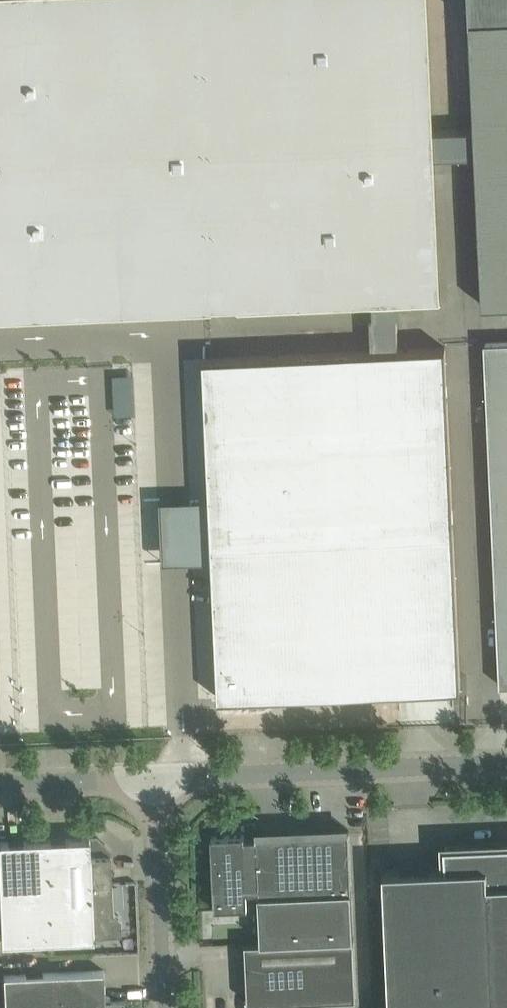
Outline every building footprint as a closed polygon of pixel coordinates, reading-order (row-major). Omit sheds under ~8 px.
[(210,310),(210,309),(235,307),(235,309),(370,303),(372,351),(399,349),(397,302),(438,300),(432,157),(476,155),(475,128),(430,129),(430,127),(425,0),(0,0),(0,319),(210,310)] [(506,303),(506,0),(469,0),(475,128),(476,155),(483,304),(506,303)] [(483,304),(485,342),(500,685),(506,685),(506,303),(483,304)] [(219,698),(461,687),(445,347),(399,349),(372,351),(202,359),(219,698)] [(275,941),(354,937),(352,890),(349,830),(286,833),(286,830),(271,831),(271,834),(257,834),(257,837),(245,838),(245,835),(211,836),(215,908),(248,907),(247,891),(259,891),(259,896),(273,895),(275,941)] [(121,931),(120,916),(112,909),(110,854),(107,854),(107,851),(95,840),(89,840),(89,837),(0,841),(0,901),(2,942),(94,938),(93,933),(121,931)] [(445,846),(446,866),(384,869),(390,1007),(506,1007),(506,843),(445,846)] [(246,942),(249,1002),(357,997),(354,937),(275,941),(246,942)] [(125,1000),(105,1001),(104,970),(3,974),(5,1007),(125,1007),(125,1000)]
